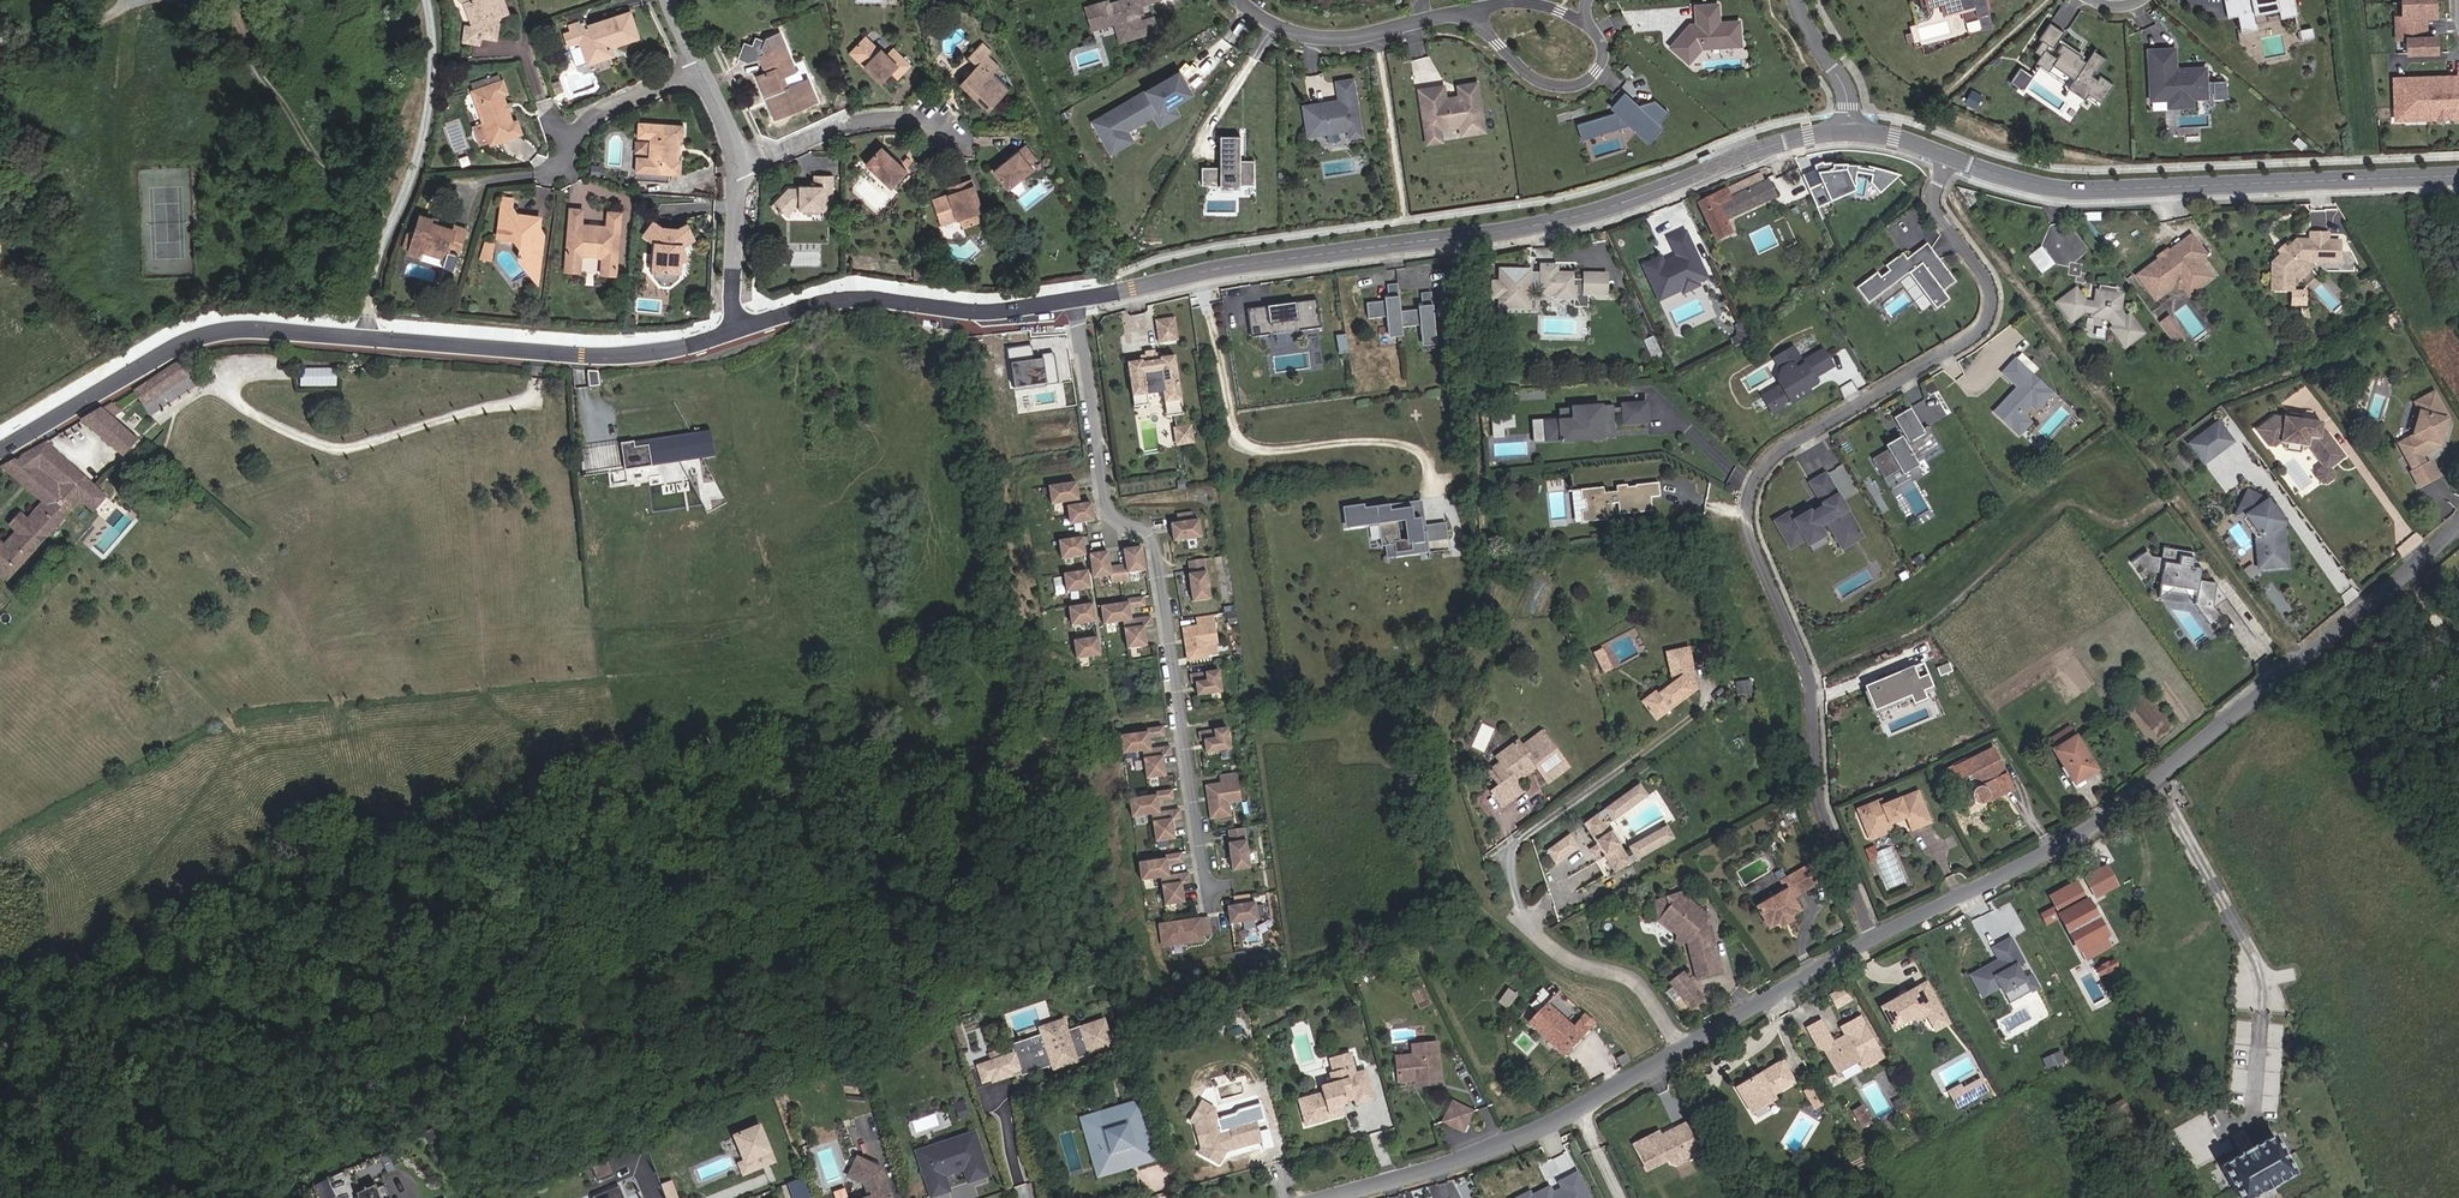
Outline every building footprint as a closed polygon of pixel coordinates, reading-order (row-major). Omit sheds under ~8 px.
[(469,2),(478,25),(478,33),(484,34),(498,35),(499,28),(496,20),(508,17),(502,0),(466,0),(469,2)] [(1086,6),(1093,29),(1115,22),(1129,18),(1130,24),(1126,25),(1130,39),(1158,30),(1154,17),(1141,21),(1139,15),(1143,14),(1141,5),(1158,0),(1122,0),(1109,3),(1108,0),(1086,6)] [(1985,0),(1920,0),(1922,8),(1941,3),(1944,13),(1962,8),(1965,22),(1979,18),(1982,29),(1992,26),(1985,0)] [(2295,0),(2224,0),(2228,17),(2238,16),(2241,32),(2257,29),(2256,23),(2254,14),(2267,12),(2279,9),(2281,18),(2298,15),(2295,0)] [(2436,52),(2435,36),(2428,37),(2420,37),(2420,17),(2427,16),(2435,16),(2434,0),(2402,0),(2402,16),(2396,17),(2396,38),(2407,38),(2407,53),(2436,52)] [(1688,27),(1671,47),(1689,63),(1702,48),(1741,46),(1739,22),(1719,23),(1718,5),(1696,6),(1697,24),(1697,30),(1692,30),(1688,27)] [(628,10),(578,26),(589,59),(612,52),(609,39),(612,38),(613,41),(637,34),(628,10)] [(2268,20),(2267,12),(2254,14),(2256,23),(2268,20)] [(1120,41),(1130,39),(1126,25),(1130,24),(1129,18),(1115,22),(1120,41)] [(1982,29),(1979,18),(1965,22),(1968,33),(1982,29)] [(2091,76),(2094,71),(2097,73),(2106,59),(2093,51),(2086,62),(2081,59),(2082,57),(2062,44),(2057,52),(2060,54),(2056,58),(2045,51),(2048,46),(2053,49),(2064,33),(2050,23),(2039,39),(2042,41),(2034,52),(2040,56),(2036,63),(2039,65),(2048,72),(2053,66),(2074,80),(2069,87),(2068,89),(2085,100),(2085,99),(2088,95),(2101,103),(2113,85),(2100,76),(2097,80),(2091,76)] [(468,24),(467,40),(483,41),(484,34),(478,33),(478,25),(468,24)] [(2310,28),(2295,31),(2297,39),(2312,37),(2310,28)] [(893,58),(902,65),(909,56),(891,40),(885,46),(878,40),(876,42),(862,29),(848,44),(879,74),(888,64),(893,58)] [(774,117),(817,99),(808,79),(787,88),(781,74),(794,70),(784,46),(779,33),(765,38),(761,49),(764,55),(760,56),(761,58),(767,73),(757,76),(767,99),(769,98),(772,105),(769,107),(774,117)] [(737,59),(747,64),(761,58),(760,56),(764,55),(761,49),(765,38),(754,37),(751,45),(743,42),(737,59)] [(974,62),(957,80),(986,108),(1007,85),(991,71),(999,62),(986,52),(990,48),(981,38),(966,54),(974,62)] [(2207,96),(2206,67),(2176,69),(2171,69),(2169,48),(2148,50),(2151,99),(2169,98),(2169,93),(2180,92),(2180,98),(2192,97),(2207,96)] [(896,72),(902,65),(893,58),(888,64),(896,72)] [(2074,80),(2053,66),(2048,72),(2039,65),(2038,67),(2069,87),(2074,80)] [(2021,66),(2012,81),(2024,88),(2033,74),(2021,66)] [(501,78),(498,71),(474,81),(477,88),(501,78)] [(1095,121),(1106,141),(1155,114),(1161,124),(1177,115),(1171,104),(1190,93),(1179,73),(1095,121)] [(2458,76),(2426,77),(2427,112),(2449,111),(2449,117),(2458,117),(2458,76)] [(513,119),(508,108),(506,101),(503,94),(509,91),(503,77),(501,78),(477,88),(474,89),(487,123),(493,140),(523,130),(519,116),(513,119)] [(2427,112),(2426,77),(2394,78),(2395,119),(2405,119),(2405,113),(2427,112)] [(1353,80),(1337,82),(1340,101),(1304,106),(1308,132),(1328,129),(1328,132),(1349,129),(1350,137),(1362,135),(1353,80)] [(1485,131),(1478,83),(1458,86),(1460,97),(1456,97),(1457,100),(1452,101),(1452,98),(1446,99),(1444,86),(1419,90),(1425,131),(1440,129),(1460,126),(1461,135),(1485,131)] [(2192,105),(2192,97),(2180,98),(2180,92),(2169,93),(2169,98),(2169,107),(2192,105)] [(1611,131),(1623,117),(1631,125),(1648,141),(1661,128),(1658,125),(1652,119),(1664,116),(1661,105),(1655,100),(1638,106),(1625,94),(1612,107),(1617,112),(1577,124),(1582,140),(1611,131)] [(2101,103),(2088,95),(2085,99),(2098,107),(2101,103)] [(506,101),(508,108),(514,106),(512,99),(506,101)] [(1658,125),(1669,113),(1661,105),(1664,116),(1652,119),(1658,125)] [(1631,125),(1623,117),(1611,131),(1631,125)] [(636,170),(669,172),(681,173),(681,158),(678,158),(679,139),(682,139),(683,123),(639,120),(639,135),(651,136),(650,155),(637,154),(636,170)] [(485,143),(493,140),(487,123),(479,126),(485,143)] [(1442,141),(1440,129),(1425,131),(1427,143),(1442,141)] [(1240,136),(1220,136),(1220,167),(1202,167),(1202,184),(1254,184),(1254,160),(1240,160),(1240,136)] [(903,165),(877,140),(860,159),(886,183),(903,165)] [(1005,186),(1019,177),(1033,167),(1030,162),(1036,158),(1024,140),(990,163),(1005,186)] [(1814,166),(1828,202),(1856,191),(1858,169),(1862,182),(1871,178),(1870,190),(1872,190),(1923,171),(1816,165),(1814,166)] [(1814,167),(1804,171),(1815,207),(1826,204),(1814,167)] [(668,180),(669,172),(636,170),(636,178),(668,180)] [(813,181),(798,182),(798,185),(785,185),(772,201),(778,206),(777,210),(780,213),(782,211),(786,215),(796,205),(798,205),(800,208),(828,207),(829,193),(831,193),(831,173),(813,174),(813,181)] [(1759,174),(1698,203),(1715,240),(1730,233),(1724,219),(1774,196),(1767,181),(1763,183),(1759,174)] [(1024,184),(1019,177),(1005,186),(1010,193),(1024,184)] [(952,191),(943,193),(930,197),(937,222),(952,217),(954,224),(978,218),(966,178),(950,183),(952,191)] [(941,186),(943,193),(952,191),(950,183),(941,186)] [(500,209),(512,210),(514,198),(502,196),(500,209)] [(571,204),(570,219),(582,220),(583,205),(571,204)] [(582,220),(570,219),(566,265),(580,266),(581,247),(591,247),(591,249),(607,251),(605,268),(616,269),(621,208),(609,207),(608,222),(582,220)] [(520,211),(512,210),(500,209),(497,236),(515,238),(522,247),(521,257),(528,265),(539,267),(544,232),(538,231),(532,230),(526,222),(527,221),(520,211)] [(530,213),(520,211),(527,221),(526,222),(532,230),(538,231),(539,224),(530,213)] [(432,217),(421,214),(411,252),(422,254),(424,248),(447,254),(450,246),(460,249),(466,226),(457,224),(456,227),(431,220),(432,217)] [(664,229),(655,222),(645,235),(655,242),(653,276),(661,286),(672,286),(681,277),(682,244),(695,237),(688,223),(676,230),(664,229)] [(2282,254),(2274,264),(2275,290),(2296,289),(2296,271),(2306,259),(2340,258),(2340,236),(2327,237),(2327,230),(2310,230),(2310,237),(2296,238),(2287,249),(2282,254)] [(1660,258),(1643,266),(1659,300),(1681,290),(1686,292),(1694,288),(1696,283),(1691,272),(1701,268),(1685,233),(1671,239),(1670,243),(1677,257),(1678,260),(1673,263),(1669,261),(1663,264),(1660,258)] [(2189,238),(2182,244),(2196,261),(2203,256),(2189,238)] [(487,240),(483,258),(492,260),(494,249),(487,240)] [(2182,244),(2137,278),(2151,296),(2169,282),(2186,284),(2192,293),(2210,279),(2196,261),(2182,244)] [(2042,245),(2029,255),(2039,267),(2051,258),(2042,245)] [(2284,245),(2279,251),(2282,254),(2287,249),(2284,245)] [(1624,250),(1616,252),(1623,270),(1630,268),(1624,250)] [(1876,274),(1856,289),(1868,305),(1909,274),(1936,310),(1949,300),(1942,292),(1955,283),(1941,264),(1928,273),(1914,254),(1906,260),(1902,255),(1886,267),(1890,272),(1880,279),(1876,274)] [(2055,262),(2051,258),(2039,267),(2042,272),(2055,262)] [(2306,259),(2296,271),(2302,277),(2313,265),(2306,259)] [(1496,295),(1496,305),(1522,306),(1522,295),(1526,295),(1526,285),(1538,286),(1537,292),(1552,293),(1552,297),(1571,297),(1571,293),(1585,293),(1603,294),(1603,274),(1581,273),(1581,279),(1569,279),(1569,273),(1553,272),(1553,265),(1538,264),(1538,272),(1533,272),(1533,276),(1527,275),(1527,269),(1498,268),(1497,281),(1490,280),(1489,295),(1496,295)] [(537,276),(539,267),(528,265),(537,276)] [(1701,268),(1691,272),(1696,283),(1706,279),(1701,268)] [(2169,282),(2151,296),(2154,301),(2170,289),(2182,290),(2187,296),(2192,293),(2186,284),(2169,282)] [(1386,301),(1364,304),(1366,320),(1384,318),(1387,336),(1401,334),(1400,328),(1398,312),(1394,284),(1384,285),(1386,301)] [(2060,300),(2059,305),(2068,317),(2074,318),(2084,310),(2097,312),(2096,316),(2109,318),(2114,331),(2123,343),(2128,344),(2143,333),(2130,314),(2126,318),(2120,310),(2122,298),(2119,298),(2120,291),(2117,291),(2117,288),(2099,285),(2098,294),(2096,294),(2094,303),(2085,302),(2078,291),(2072,291),(2060,300)] [(1435,341),(1428,291),(1418,293),(1420,309),(1398,312),(1400,328),(1418,325),(1421,343),(1435,341)] [(1571,297),(1552,297),(1551,304),(1571,305),(1584,305),(1585,293),(1571,293),(1571,297)] [(1320,328),(1316,300),(1245,310),(1250,338),(1272,335),(1292,332),(1320,328)] [(1173,320),(1154,323),(1157,345),(1176,342),(1173,320)] [(2172,328),(2166,321),(2159,326),(2165,334),(2172,328)] [(1742,324),(1736,327),(1739,334),(1738,338),(1731,341),(1734,348),(1751,340),(1742,324)] [(2179,337),(2172,328),(2165,334),(2172,343),(2179,337)] [(1294,344),(1292,332),(1272,335),(1274,347),(1294,344)] [(1343,334),(1334,336),(1337,354),(1346,352),(1343,334)] [(1009,349),(1015,390),(1062,383),(1058,353),(1042,355),(1042,358),(1033,359),(1031,346),(1009,349)] [(1793,347),(1775,358),(1782,369),(1779,381),(1782,385),(1763,396),(1773,413),(1783,408),(1781,404),(1789,399),(1791,403),(1809,392),(1807,389),(1815,384),(1812,378),(1833,366),(1823,350),(1802,362),(1793,347)] [(2032,365),(2021,354),(2015,360),(2026,371),(2032,365)] [(1140,363),(1126,365),(1133,409),(1147,407),(1146,396),(1162,394),(1163,404),(1179,402),(1172,358),(1159,360),(1159,355),(1154,356),(1154,357),(1144,358),(1144,357),(1139,358),(1140,363)] [(2018,388),(1994,413),(2018,435),(2030,423),(2021,415),(2030,405),(2033,408),(2041,399),(2039,397),(2046,389),(2032,376),(2030,374),(2026,371),(2015,360),(2003,373),(2018,388)] [(2032,365),(2026,371),(2030,374),(2036,368),(2032,365)] [(336,367),(302,367),(302,386),(336,385),(336,367)] [(2030,374),(2032,376),(2038,370),(2036,368),(2030,374)] [(2051,394),(2046,389),(2039,397),(2041,399),(2033,408),(2035,410),(2051,394)] [(2431,392),(2412,403),(2417,412),(2411,437),(2397,445),(2404,457),(2416,450),(2421,457),(2436,448),(2443,419),(2446,418),(2431,392)] [(109,399),(58,430),(66,438),(88,424),(122,453),(135,437),(112,416),(121,409),(109,399)] [(1163,404),(1165,419),(1181,416),(1179,402),(1163,404)] [(1565,422),(1542,424),(1543,443),(1558,442),(1558,444),(1573,442),(1573,439),(1593,437),(1593,441),(1607,440),(1606,431),(1616,430),(1615,414),(1624,413),(1625,425),(1648,423),(1647,404),(1623,406),(1624,409),(1615,409),(1615,406),(1569,410),(1570,422),(1565,422)] [(1897,427),(1913,417),(1909,409),(1892,419),(1897,427)] [(2275,419),(2256,432),(2272,453),(2278,453),(2284,449),(2310,449),(2317,459),(2321,456),(2328,465),(2343,454),(2323,427),(2322,427),(2314,427),(2314,419),(2304,419),(2301,415),(2290,415),(2285,419),(2275,419)] [(1494,417),(1496,434),(1504,434),(1503,422),(1503,416),(1494,417)] [(1939,447),(1927,427),(1921,430),(1913,417),(1897,427),(1904,438),(1906,437),(1907,438),(1871,460),(1878,471),(1886,467),(1891,475),(1899,470),(1902,476),(1926,462),(1922,456),(1939,447)] [(2322,419),(2314,419),(2314,427),(2322,427),(2322,419)] [(2218,423),(2209,430),(2223,450),(2233,442),(2218,423)] [(1543,443),(1542,424),(1531,425),(1533,444),(1543,443)] [(1171,430),(1174,448),(1192,446),(1189,428),(1171,430)] [(1617,439),(1616,430),(1606,431),(1607,440),(1617,439)] [(2223,450),(2209,430),(2189,445),(2204,464),(2223,450)] [(711,431),(620,444),(624,471),(651,467),(650,462),(682,458),(709,509),(724,501),(702,460),(714,458),(711,431)] [(7,579),(80,500),(93,510),(106,496),(43,440),(31,447),(1,463),(44,502),(28,520),(20,513),(10,525),(17,532),(5,545),(0,540),(0,573),(7,579)] [(2416,450),(2404,457),(2412,471),(2424,463),(2421,457),(2416,450)] [(2328,465),(2321,456),(2317,459),(2324,467),(2324,468),(2323,468),(2322,469),(2321,469),(2321,470),(2320,470),(2319,471),(2319,472),(2318,473),(2318,474),(2318,475),(2317,476),(2317,477),(2317,478),(2317,479),(2318,480),(2318,481),(2318,482),(2319,482),(2319,483),(2320,483),(2320,484),(2321,484),(2321,485),(2322,485),(2323,486),(2324,486),(2325,486),(2326,486),(2327,486),(2329,486),(2330,485),(2331,485),(2332,484),(2333,484),(2334,483),(2334,482),(2335,481),(2335,480),(2336,478),(2336,477),(2336,476),(2336,475),(2335,474),(2335,473),(2334,472),(2333,471),(2347,459),(2343,454),(2328,465)] [(650,462),(651,467),(679,463),(706,514),(726,504),(724,501),(709,509),(682,458),(650,462)] [(2412,471),(2409,472),(2419,489),(2436,478),(2427,462),(2424,463),(2412,471)] [(1886,467),(1878,471),(1883,479),(1891,475),(1886,467)] [(626,483),(624,471),(611,473),(613,485),(626,483)] [(1855,528),(1824,474),(1809,483),(1823,507),(1810,515),(1807,509),(1791,518),(1789,513),(1773,522),(1789,549),(1804,540),(1807,546),(1823,537),(1819,529),(1826,523),(1835,539),(1855,528)] [(1073,484),(1046,489),(1049,506),(1076,502),(1073,484)] [(635,488),(636,496),(650,495),(649,486),(635,488)] [(1551,491),(1551,525),(1568,525),(1568,491),(1551,491)] [(2247,492),(2238,512),(2245,516),(2267,547),(2268,557),(2262,567),(2262,569),(2286,566),(2282,523),(2267,501),(2247,492)] [(1589,516),(1589,527),(1605,527),(1605,523),(1611,523),(1610,511),(1617,511),(1618,523),(1651,522),(1650,508),(1660,508),(1659,494),(1636,495),(1636,496),(1628,496),(1628,494),(1617,494),(1617,504),(1610,504),(1610,500),(1604,500),(1604,494),(1582,495),(1582,506),(1585,506),(1586,516),(1589,516)] [(1420,502),(1409,503),(1411,521),(1418,520),(1420,534),(1424,533),(1425,543),(1446,540),(1444,524),(1423,527),(1420,502)] [(1411,521),(1409,503),(1362,510),(1362,506),(1345,508),(1348,530),(1376,526),(1379,549),(1383,548),(1392,547),(1393,555),(1410,553),(1410,557),(1427,555),(1425,543),(1424,533),(1420,534),(1418,520),(1411,521)] [(1090,504),(1067,508),(1069,525),(1093,521),(1090,504)] [(2238,512),(2235,517),(2242,520),(2243,521),(2255,539),(2261,558),(2258,568),(2258,569),(2262,569),(2262,567),(2268,557),(2267,547),(2245,516),(2238,512)] [(1199,539),(1197,521),(1192,522),(1191,514),(1175,516),(1176,524),(1169,525),(1172,543),(1199,539)] [(1580,527),(1589,527),(1589,516),(1586,516),(1580,516),(1580,527)] [(1855,528),(1835,539),(1841,549),(1861,538),(1855,528)] [(1823,537),(1807,546),(1811,553),(1827,544),(1823,537)] [(1079,539),(1056,543),(1058,561),(1082,557),(1079,539)] [(1393,555),(1392,547),(1383,548),(1385,556),(1393,555)] [(2148,550),(2130,563),(2135,570),(2139,567),(2142,571),(2138,574),(2142,579),(2152,572),(2159,573),(2158,585),(2195,590),(2193,603),(2211,605),(2215,581),(2197,579),(2199,567),(2190,566),(2192,551),(2164,547),(2162,558),(2152,556),(2148,550)] [(1139,549),(1113,553),(1117,584),(1126,582),(1125,575),(1142,572),(1139,549)] [(1113,553),(1087,557),(1090,580),(1107,578),(1109,585),(1117,584),(1113,553)] [(1204,570),(1203,561),(1186,563),(1188,572),(1204,570)] [(2152,572),(2142,579),(2149,589),(2157,590),(2156,599),(2166,591),(2187,594),(2193,603),(2195,590),(2158,585),(2159,573),(2152,572)] [(1087,591),(1085,573),(1061,576),(1063,594),(1087,591)] [(1209,601),(1204,573),(1187,576),(1191,604),(1209,601)] [(1904,573),(1898,576),(1901,582),(1907,579),(1904,573)] [(1125,604),(1098,608),(1101,627),(1120,623),(1128,622),(1127,610),(1143,608),(1141,598),(1124,601),(1125,604)] [(2211,605),(2193,603),(2210,626),(2221,618),(2211,605)] [(1092,624),(1090,606),(1066,610),(1069,627),(1092,624)] [(1215,645),(1211,617),(1195,620),(1196,628),(1181,630),(1186,662),(1205,659),(1203,646),(1215,645)] [(1144,648),(1141,629),(1150,628),(1149,619),(1128,622),(1120,623),(1124,651),(1144,648)] [(1095,639),(1071,643),(1074,661),(1097,657),(1095,639)] [(1601,650),(1593,655),(1603,673),(1611,668),(1601,650)] [(1673,684),(1644,706),(1657,723),(1672,711),(1670,709),(1682,700),(1680,698),(1691,689),(1687,676),(1691,675),(1685,656),(1666,660),(1673,684)] [(1923,665),(1865,689),(1874,713),(1911,698),(1914,706),(1927,701),(1923,692),(1933,688),(1923,665)] [(1220,694),(1217,672),(1188,677),(1189,686),(1194,685),(1195,698),(1220,694)] [(1670,709),(1672,711),(1696,693),(1691,675),(1687,676),(1691,689),(1680,698),(1682,700),(1670,709)] [(2098,770),(2072,726),(2050,739),(2076,783),(2098,770)] [(1148,752),(1148,748),(1147,740),(1162,738),(1161,729),(1145,731),(1145,734),(1118,739),(1121,756),(1140,753),(1148,752)] [(1229,751),(1225,730),(1197,734),(1198,743),(1202,742),(1204,755),(1229,751)] [(1491,798),(1505,814),(1518,803),(1511,794),(1518,789),(1524,784),(1525,779),(1536,770),(1547,785),(1553,785),(1567,775),(1568,769),(1542,738),(1522,753),(1518,748),(1502,760),(1501,769),(1511,783),(1499,791),(1491,798)] [(1164,778),(1161,759),(1170,758),(1168,748),(1148,752),(1140,753),(1144,781),(1164,778)] [(2002,795),(2004,798),(2012,794),(1993,753),(1953,771),(1960,786),(1971,781),(1979,778),(1984,790),(1977,793),(1974,795),(1973,795),(1972,796),(1972,797),(1972,798),(1971,799),(1971,801),(1971,802),(1971,803),(1972,804),(1972,805),(1973,806),(1974,806),(1975,807),(1976,808),(1977,808),(1978,808),(1979,809),(1980,808),(1981,808),(1982,808),(1985,807),(1983,803),(2002,795)] [(1489,779),(1499,791),(1511,783),(1501,769),(1489,779)] [(1227,804),(1239,802),(1234,775),(1218,777),(1220,786),(1205,788),(1210,820),(1228,817),(1227,804)] [(1971,781),(1977,793),(1984,790),(1979,778),(1971,781)] [(1639,786),(1585,827),(1598,848),(1602,854),(1615,875),(1674,841),(1667,829),(1629,850),(1633,857),(1628,860),(1603,821),(1608,817),(1614,824),(1648,798),(1639,786)] [(1511,794),(1518,803),(1525,798),(1518,789),(1511,794)] [(1158,815),(1156,803),(1172,800),(1170,791),(1153,794),(1154,797),(1128,801),(1130,819),(1149,816),(1158,815)] [(1985,807),(2004,798),(2002,795),(1983,803),(1985,807)] [(1901,801),(1911,832),(1928,826),(1915,796),(1901,801)] [(1910,833),(1911,832),(1901,801),(1883,810),(1881,805),(1870,809),(1872,814),(1860,819),(1869,841),(1891,831),(1888,822),(1895,820),(1897,824),(1904,821),(1910,833)] [(1858,815),(1860,819),(1872,814),(1870,809),(1858,815)] [(1173,841),(1170,821),(1179,820),(1178,811),(1158,815),(1149,816),(1154,843),(1173,841)] [(1244,839),(1243,830),(1226,832),(1228,841),(1244,839)] [(1891,831),(1869,841),(1871,845),(1893,835),(1891,831)] [(1571,838),(1549,855),(1557,869),(1580,852),(1571,838)] [(1249,870),(1244,842),(1227,845),(1231,873),(1249,870)] [(1598,848),(1593,851),(1597,857),(1602,854),(1598,848)] [(1863,853),(1869,868),(1870,868),(1874,861),(1873,849),(1863,853)] [(1168,878),(1166,866),(1181,864),(1180,855),(1163,857),(1164,860),(1137,864),(1140,882),(1159,879),(1168,878)] [(2082,876),(2096,899),(2119,885),(2106,862),(2082,876)] [(1787,895),(1757,912),(1769,932),(1779,927),(1780,930),(1791,925),(1789,921),(1799,915),(1791,903),(1811,892),(1801,874),(1781,886),(1787,895)] [(1183,904),(1180,885),(1189,883),(1188,875),(1168,878),(1159,879),(1163,907),(1183,904)] [(2080,949),(2105,934),(2076,880),(2051,895),(2055,904),(2061,915),(2070,933),(2066,936),(2070,942),(2074,940),(2080,949)] [(1688,947),(1697,980),(1721,974),(1709,919),(1680,896),(1667,901),(1670,908),(1659,923),(1678,938),(1678,945),(1688,947)] [(1256,922),(1254,904),(1247,905),(1246,897),(1230,899),(1231,908),(1227,908),(1229,926),(1256,922)] [(1656,904),(1659,923),(1670,908),(1667,901),(1656,904)] [(2061,915),(2055,904),(2041,911),(2047,922),(2061,915)] [(1210,936),(1207,920),(1159,927),(1162,948),(1202,942),(1201,937),(1210,936)] [(2021,960),(2008,937),(1990,947),(1997,959),(1999,963),(1994,966),(1992,962),(1969,975),(1980,995),(1998,985),(2001,991),(2012,985),(2018,996),(2036,986),(2029,974),(2022,978),(2015,964),(2021,960)] [(2118,966),(2114,958),(2107,963),(2106,961),(2100,965),(2101,966),(2097,969),(2100,975),(2103,974),(2104,975),(2112,971),(2111,970),(2118,966)] [(1404,966),(1407,972),(1414,969),(1411,963),(1404,966)] [(1683,976),(1672,985),(1691,1012),(1704,1003),(1683,976)] [(1939,1009),(1925,983),(1880,1008),(1891,1029),(1900,1024),(1909,1020),(1916,1022),(1926,1016),(1927,1015),(1939,1009)] [(2018,996),(2012,985),(2001,991),(2008,1002),(2018,996)] [(1532,1005),(1539,1011),(1546,1003),(1551,998),(1542,989),(1538,994),(1540,997),(1532,1005)] [(1842,990),(1830,997),(1836,1007),(1848,1001),(1842,990)] [(1565,1056),(1583,1038),(1571,1027),(1546,1003),(1539,1011),(1528,1022),(1565,1056)] [(1948,1024),(1939,1009),(1926,1016),(1935,1032),(1948,1024)] [(1583,1014),(1571,1027),(1583,1038),(1595,1025),(1583,1014)] [(1827,1035),(1813,1043),(1817,1050),(1820,1050),(1835,1076),(1859,1063),(1862,1069),(1881,1058),(1859,1018),(1840,1029),(1844,1037),(1831,1043),(1827,1035)] [(1046,1028),(1047,1033),(1070,1025),(1068,1020),(1046,1028)] [(1022,1052),(1001,1059),(1006,1074),(1015,1071),(1055,1058),(1056,1063),(1058,1068),(1081,1060),(1080,1056),(1116,1045),(1109,1022),(1072,1033),(1070,1025),(1047,1033),(1048,1035),(1051,1043),(1022,1052)] [(1827,1035),(1820,1022),(1806,1029),(1813,1043),(1827,1035)] [(1048,1035),(1020,1044),(1022,1052),(1051,1043),(1048,1035)] [(1437,1042),(1417,1045),(1418,1054),(1413,1055),(1396,1057),(1399,1082),(1416,1080),(1420,1080),(1421,1086),(1442,1084),(1437,1042)] [(2042,1058),(2046,1067),(2062,1059),(2058,1051),(2042,1058)] [(1617,1058),(1622,1066),(1630,1061),(1626,1053),(1617,1058)] [(1329,1061),(1333,1074),(1354,1070),(1349,1055),(1329,1061)] [(1055,1058),(1015,1071),(1016,1076),(1056,1063),(1055,1058)] [(1001,1059),(991,1062),(996,1077),(997,1081),(1007,1078),(1006,1074),(1001,1059)] [(987,1080),(996,1077),(991,1062),(982,1065),(987,1080)] [(1770,1096),(1793,1083),(1780,1062),(1758,1075),(1757,1076),(1759,1079),(1751,1083),(1750,1081),(1735,1090),(1749,1114),(1773,1100),(1770,1096)] [(1333,1074),(1330,1076),(1333,1086),(1321,1089),(1323,1095),(1299,1103),(1307,1129),(1333,1121),(1330,1111),(1344,1107),(1355,1101),(1357,1106),(1375,1101),(1366,1072),(1356,1075),(1354,1070),(1333,1074)] [(1948,1090),(1958,1107),(1986,1091),(1979,1079),(1962,1088),(1959,1084),(1948,1090)] [(1813,1088),(1805,1093),(1815,1109),(1823,1105),(1813,1088)] [(1147,1100),(1086,1116),(1101,1175),(1162,1159),(1147,1100)] [(1188,1122),(1193,1124),(1205,1132),(1207,1137),(1200,1149),(1197,1154),(1217,1165),(1224,1153),(1223,1150),(1229,1149),(1229,1152),(1260,1143),(1258,1138),(1254,1124),(1253,1119),(1235,1123),(1236,1128),(1228,1131),(1219,1133),(1212,1110),(1200,1102),(1188,1122)] [(1472,1112),(1453,1102),(1443,1121),(1463,1131),(1472,1112)] [(1869,1121),(1861,1106),(1853,1110),(1861,1125),(1869,1121)] [(1344,1107),(1330,1111),(1333,1121),(1347,1116),(1344,1107)] [(1234,1121),(1226,1123),(1228,1131),(1236,1128),(1234,1121)] [(1263,1121),(1254,1124),(1258,1138),(1267,1136),(1263,1121)] [(759,1123),(734,1133),(744,1159),(750,1157),(754,1166),(763,1163),(762,1160),(766,1158),(767,1161),(773,1158),(759,1123)] [(1205,1132),(1193,1124),(1200,1149),(1207,1137),(1205,1132)] [(1661,1139),(1658,1132),(1633,1145),(1646,1172),(1668,1160),(1670,1164),(1675,1166),(1689,1159),(1690,1153),(1698,1150),(1685,1124),(1666,1132),(1665,1137),(1661,1139)] [(937,1139),(932,1149),(935,1158),(925,1161),(930,1177),(947,1171),(946,1167),(966,1161),(972,1178),(992,1171),(978,1126),(959,1132),(961,1138),(954,1140),(952,1135),(937,1139)] [(2296,1175),(2274,1136),(2251,1149),(2247,1141),(2238,1146),(2242,1154),(2220,1166),(2237,1197),(2254,1197),(2262,1193),(2263,1195),(2277,1187),(2276,1186),(2296,1175)] [(937,1139),(919,1145),(925,1161),(935,1158),(932,1149),(937,1139)] [(865,1151),(860,1158),(867,1162),(862,1171),(876,1179),(873,1184),(875,1190),(853,1197),(901,1197),(888,1164),(865,1151)] [(754,1166),(750,1157),(744,1159),(739,1161),(743,1171),(754,1166)] [(860,1158),(855,1167),(862,1171),(867,1162),(860,1158)] [(607,1160),(590,1167),(596,1181),(613,1174),(607,1160)] [(966,1161),(946,1167),(947,1171),(967,1164),(966,1161)] [(1510,1197),(1591,1197),(1577,1169),(1559,1178),(1563,1187),(1553,1192),(1549,1183),(1531,1192),(1529,1188),(1510,1197)] [(947,1171),(930,1177),(934,1190),(952,1184),(947,1171)] [(806,1183),(802,1175),(787,1181),(790,1190),(806,1183)] [(349,1195),(345,1177),(315,1183),(318,1197),(333,1197),(349,1195)] [(672,1177),(662,1181),(668,1197),(680,1197),(672,1177)] [(790,1190),(794,1197),(808,1197),(811,1197),(806,1183),(790,1190)] [(359,1193),(360,1197),(390,1197),(386,1185),(379,1188),(378,1184),(359,1193)] [(618,1185),(591,1197),(592,1197),(623,1197),(618,1185)]
